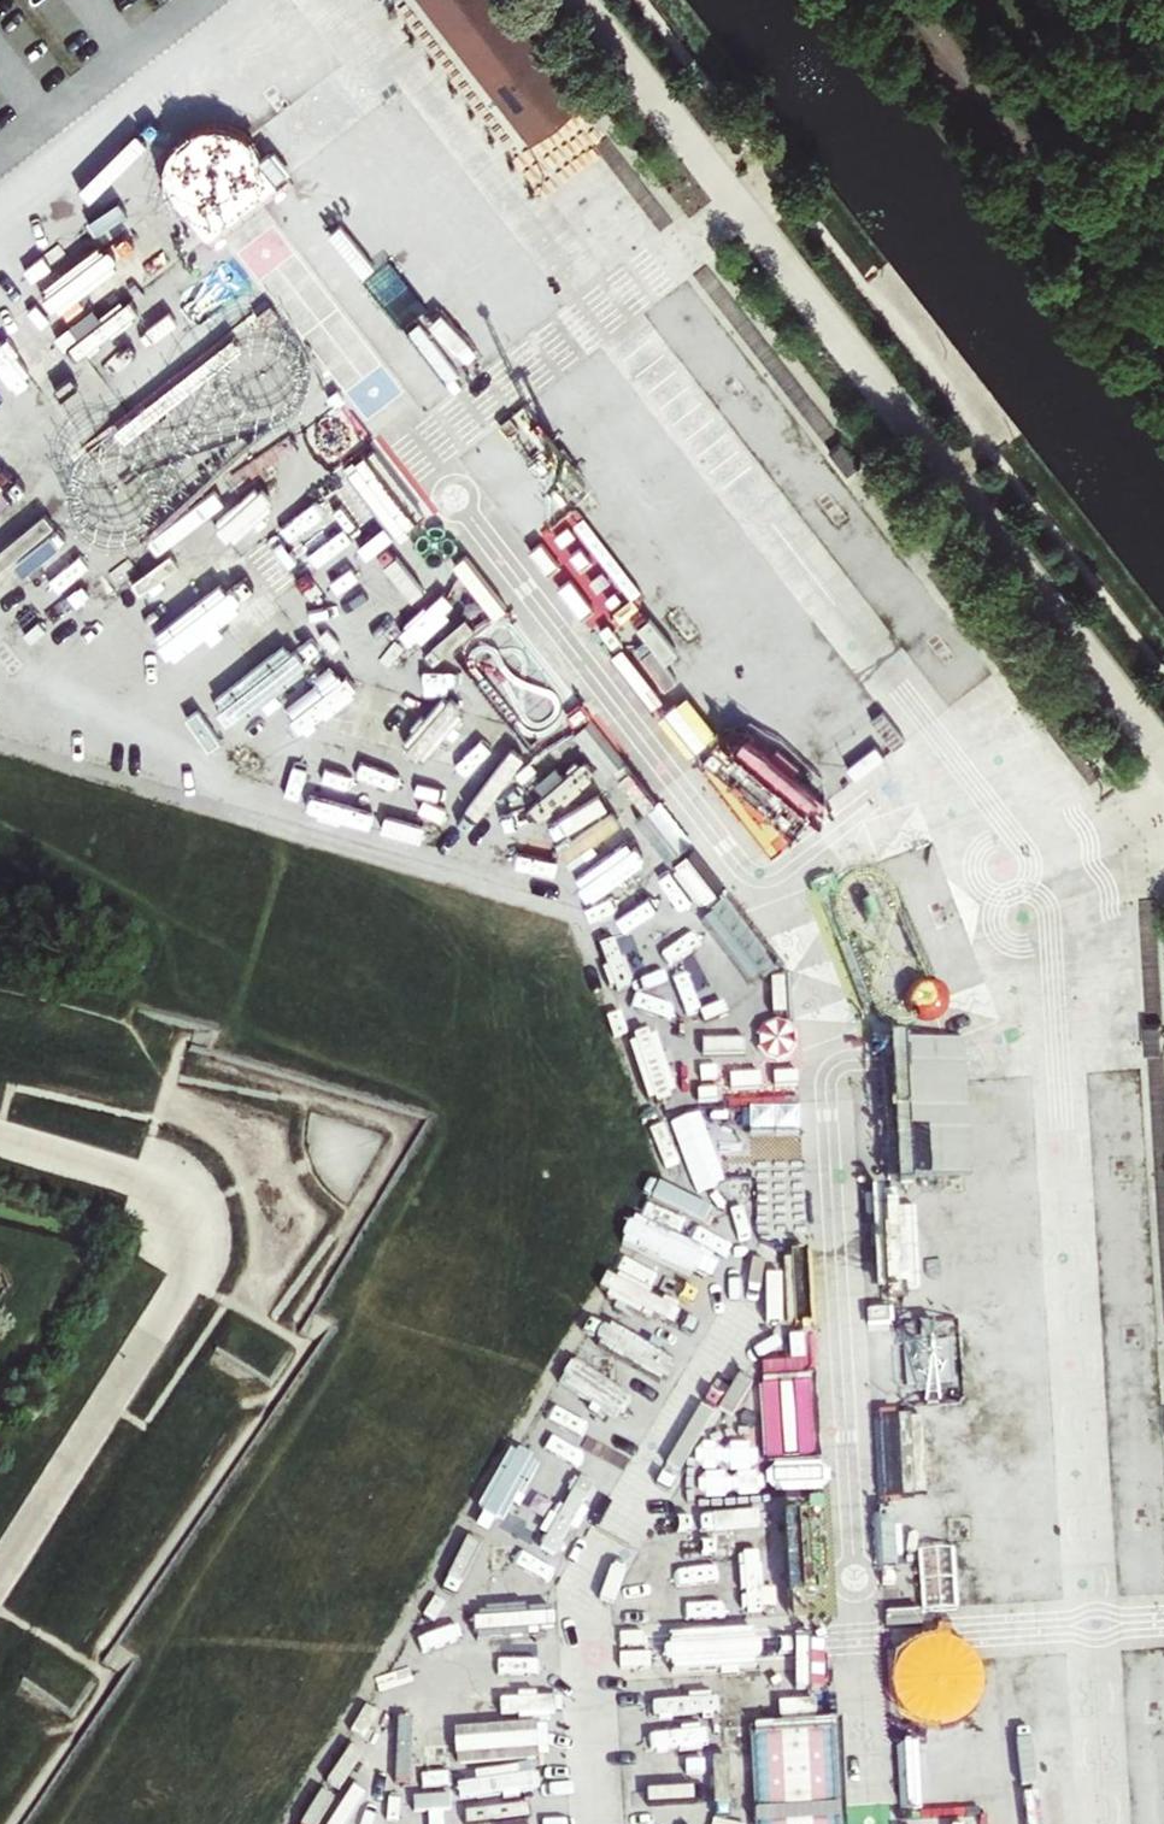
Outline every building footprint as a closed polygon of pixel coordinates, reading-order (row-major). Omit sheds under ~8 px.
[(535,135),(582,101),(504,0),(430,0),(535,135)] [(838,437),(828,444),(846,467),(855,459),(838,437)] [(1020,672),(1009,680),(1019,693),(1030,685),(1020,672)] [(945,998),(946,984),(916,982),(915,996),(945,998)] [(1083,1005),(1081,1044),(1088,1045),(1085,1088),(1112,1090),(1113,1074),(1129,1075),(1132,1032),(1123,1031),(1126,999),(1106,998),(1106,1007),(1083,1005)]
